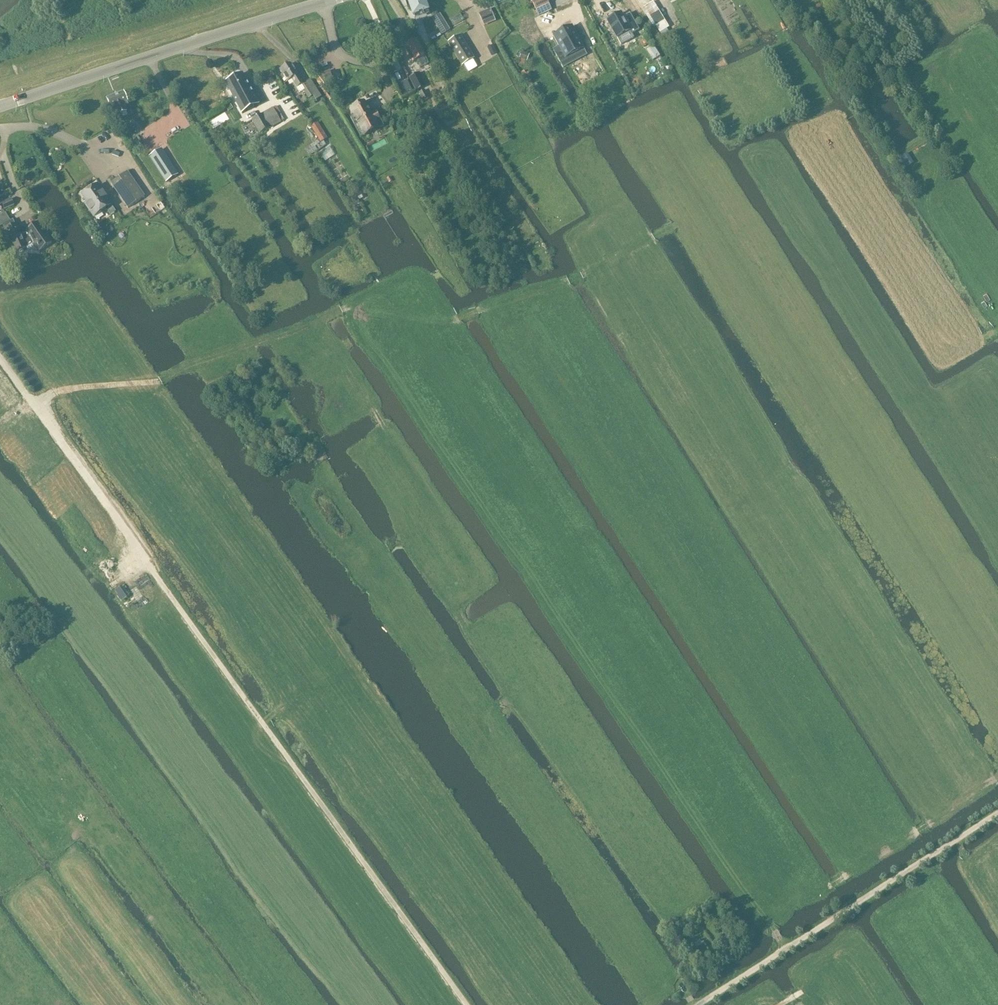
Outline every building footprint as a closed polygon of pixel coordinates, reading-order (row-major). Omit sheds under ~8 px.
[(413,17),(427,12),(423,0),(408,0),(413,17)] [(533,2),(538,15),(550,9),(546,0),(537,0),(533,2)] [(730,0),(716,0),(721,11),(733,5),(730,0)] [(653,2),(645,7),(658,29),(661,33),(666,29),(669,28),(667,24),(653,2)] [(490,9),(479,14),(482,22),(491,18),(494,17),(496,16),(495,13),(492,14),(490,9)] [(624,14),(606,24),(618,44),(635,34),(624,14)] [(565,59),(583,49),(572,27),(553,37),(565,59)] [(462,67),(474,60),(459,36),(448,44),(462,67)] [(407,46),(404,47),(412,63),(417,61),(419,65),(420,68),(429,64),(425,57),(426,57),(418,40),(415,42),(407,46)] [(493,45),(487,47),(491,56),(497,53),(493,45)] [(527,61),(529,55),(522,52),(519,59),(527,61)] [(302,85),(303,84),(291,63),(279,70),(287,83),(292,80),(297,88),(300,86),(302,85)] [(528,72),(522,76),(525,81),(531,77),(528,72)] [(419,73),(409,78),(416,92),(426,87),(419,73)] [(242,114),(259,105),(242,74),(225,83),(242,114)] [(300,86),(303,91),(308,98),(313,95),(312,94),(305,83),(303,84),(302,85),(300,86)] [(535,84),(530,88),(533,93),(539,90),(535,84)] [(425,91),(418,94),(421,101),(428,98),(425,91)] [(365,102),(349,111),(353,117),(351,118),(354,125),(357,124),(360,131),(376,123),(375,123),(377,122),(380,120),(376,112),(371,115),(365,102)] [(260,134),(281,123),(273,108),(252,119),(260,134)] [(311,127),(319,140),(305,149),(309,156),(326,145),(323,141),(327,138),(317,123),(311,127)] [(278,136),(279,136),(286,132),(283,126),(275,130),(278,136)] [(315,139),(307,126),(303,129),(307,136),(303,139),(307,144),(315,139)] [(153,145),(149,138),(147,139),(137,145),(142,152),(153,145)] [(178,175),(161,149),(149,157),(166,182),(178,175)] [(908,155),(897,162),(903,171),(914,164),(908,155)] [(111,184),(128,208),(145,197),(127,172),(111,184)] [(94,217),(111,205),(97,185),(82,196),(87,203),(87,207),(94,217)] [(349,194),(355,203),(364,197),(358,188),(349,194)] [(11,199),(2,204),(2,205),(5,211),(15,205),(11,199)] [(7,213),(0,217),(0,227),(11,221),(7,213)] [(52,244),(48,238),(48,235),(45,232),(43,231),(38,224),(31,229),(32,231),(21,236),(16,226),(5,231),(16,254),(26,248),(25,245),(34,240),(41,250),(39,252),(39,253),(52,244)] [(259,421),(250,428),(258,438),(262,435),(259,432),(265,427),(259,421)]
